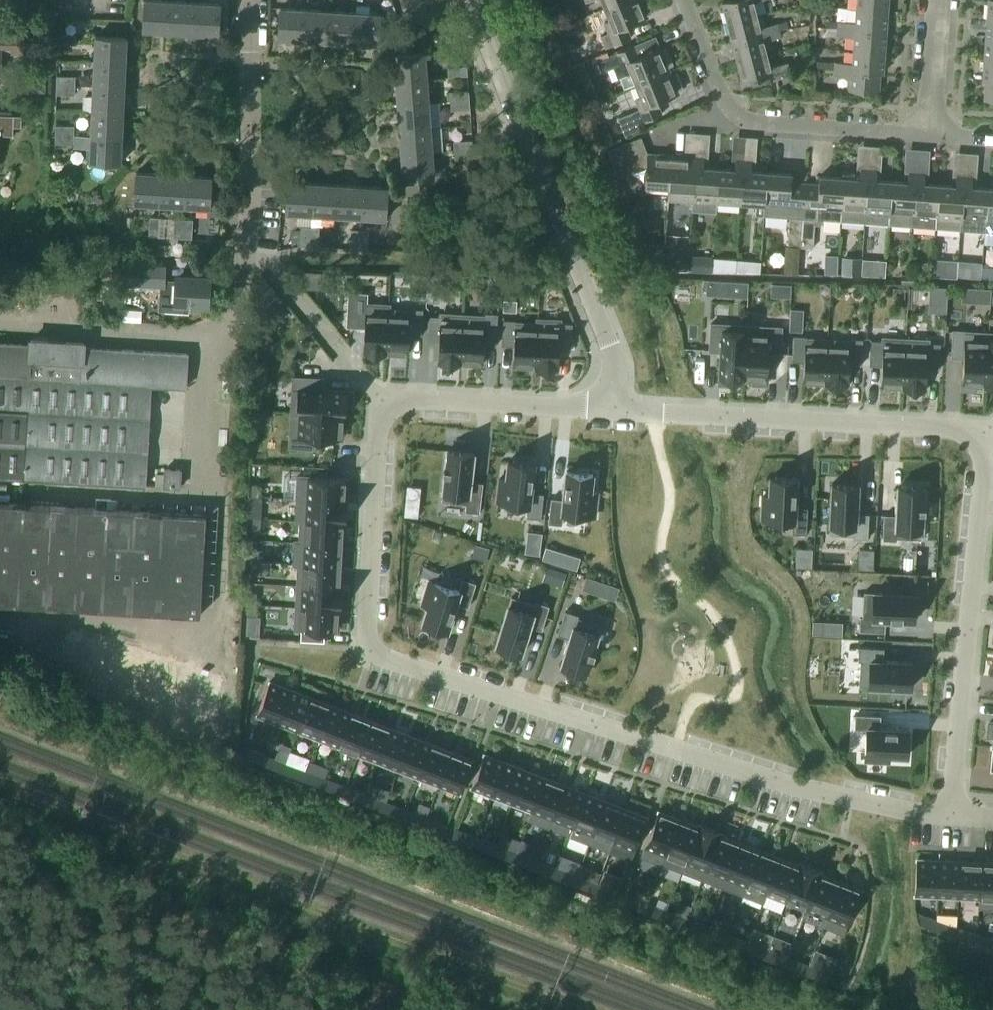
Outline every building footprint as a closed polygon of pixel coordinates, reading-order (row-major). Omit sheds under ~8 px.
[(170,1),(158,0),(145,0),(143,30),(169,32),(170,1)] [(604,8),(609,20),(604,23),(608,33),(601,37),(606,48),(630,38),(626,26),(648,17),(647,15),(651,13),(646,0),(625,0),(604,8)] [(604,8),(625,0),(601,0),(604,8)] [(758,15),(754,2),(763,0),(732,0),(722,3),(727,23),(758,15)] [(888,0),(857,0),(857,10),(887,13),(888,0)] [(193,33),(195,2),(170,1),(169,32),(193,33)] [(219,35),(220,4),(195,2),(193,33),(219,35)] [(304,40),(306,9),(280,7),(278,39),(304,40)] [(328,42),(330,10),(306,9),(304,40),(328,42)] [(353,43),(355,12),(330,10),(328,42),(353,43)] [(886,32),(887,13),(857,10),(856,24),(839,23),(839,29),(886,32)] [(379,45),(380,13),(355,12),(353,43),(379,45)] [(761,28),(758,15),(727,23),(732,43),(779,31),(779,32),(789,29),(787,21),(761,28)] [(885,52),(886,32),(839,29),(838,36),(854,37),(853,50),(885,52)] [(737,62),(768,54),(764,41),(780,37),(779,32),(779,31),(732,43),(737,62)] [(24,33),(0,33),(0,75),(1,75),(1,55),(24,55),(24,33)] [(76,46),(77,36),(58,36),(58,45),(76,46)] [(126,63),(127,38),(96,36),(95,62),(126,63)] [(986,40),(984,60),(992,61),(992,41),(986,40)] [(637,58),(633,47),(609,57),(594,63),(599,74),(613,67),(618,79),(620,78),(624,89),(635,85),(636,85),(670,72),(668,67),(673,65),(666,49),(661,51),(661,49),(637,58)] [(883,72),(885,52),(853,50),(852,65),(836,63),(835,69),(883,72)] [(396,80),(427,78),(425,52),(394,54),(396,80)] [(771,67),(768,54),(737,62),(743,83),(789,71),(787,63),(771,67)] [(984,60),(983,80),(992,81),(992,61),(984,60)] [(124,88),(126,63),(95,62),(94,86),(124,88)] [(469,75),(468,66),(449,67),(450,76),(469,75)] [(14,80),(14,94),(49,95),(50,68),(32,67),(32,80),(14,80)] [(883,74),(883,72),(835,69),(835,76),(849,77),(848,90),(878,92),(880,73),(883,74)] [(671,75),(670,72),(636,85),(640,97),(636,99),(640,110),(618,119),(625,136),(640,130),(637,124),(661,114),(657,103),(679,94),(678,91),(683,90),(676,73),(671,75)] [(75,85),(76,77),(57,77),(57,85),(75,85)] [(396,80),(398,105),(429,103),(427,78),(396,80)] [(983,80),(983,81),(986,82),(985,101),(992,101),(992,81),(983,80)] [(75,96),(75,85),(57,85),(56,95),(75,96)] [(123,112),(124,88),(94,86),(92,111),(123,112)] [(451,92),(451,101),(470,100),(470,91),(451,92)] [(470,100),(451,101),(452,110),(471,109),(470,100)] [(400,130),(431,127),(429,103),(398,105),(400,130)] [(122,137),(123,112),(92,111),(91,136),(122,137)] [(22,116),(0,115),(0,135),(13,136),(14,125),(21,125),(22,116)] [(74,135),(75,127),(55,126),(55,134),(74,135)] [(400,130),(401,154),(432,152),(431,127),(400,130)] [(74,145),(74,135),(55,134),(55,144),(74,145)] [(121,163),(122,137),(91,136),(90,161),(121,163)] [(670,197),(673,155),(647,153),(641,137),(607,151),(619,177),(647,166),(645,186),(669,187),(668,197),(670,197)] [(454,141),(455,150),(474,149),(473,140),(454,141)] [(455,150),(455,160),(474,158),(474,149),(455,150)] [(432,152),(401,154),(403,179),(434,177),(432,152)] [(693,211),(694,194),(697,157),(673,155),(670,197),(692,199),(691,211),(693,211)] [(706,164),(706,158),(697,157),(694,194),(693,211),(715,212),(716,201),(718,201),(720,169),(704,168),(704,164),(706,164)] [(742,203),(744,160),(734,159),(733,166),(735,166),(735,170),(720,169),(718,201),(742,203)] [(754,167),(754,161),(744,160),(742,203),(756,204),(755,216),(764,217),(767,172),(751,171),(752,167),(754,167)] [(867,202),(869,170),(859,169),(859,176),(860,176),(860,180),(844,178),(841,222),(866,224),(867,202)] [(879,177),(880,171),(869,170),(867,202),(866,224),(889,225),(892,182),(877,181),(877,177),(879,177)] [(160,205),(162,173),(137,172),(135,203),(160,205)] [(801,248),(805,187),(791,186),(791,174),(767,172),(764,217),(789,218),(788,247),(801,248)] [(185,206),(187,175),(162,173),(160,205),(185,206)] [(913,227),(917,174),(907,173),(907,179),(908,179),(908,183),(892,182),(889,225),(913,227)] [(927,181),(928,174),(917,174),(913,227),(937,229),(938,205),(940,185),(925,184),(925,181),(927,181)] [(210,208),(212,176),(187,175),(185,206),(210,208)] [(801,248),(800,263),(806,263),(813,252),(815,220),(841,222),(844,178),(820,176),(819,188),(805,187),(801,248)] [(963,208),(965,177),(955,176),(955,183),(956,183),(956,186),(940,185),(938,205),(937,229),(961,230),(962,219),(963,219),(963,208)] [(961,230),(984,232),(985,221),(988,189),(973,188),(973,184),(975,184),(975,178),(965,177),(963,208),(963,219),(962,219),(961,230)] [(311,214),(313,183),(288,181),(286,212),(311,214)] [(336,216),(338,184),(313,183),(311,214),(336,216)] [(360,217),(362,186),(338,184),(336,216),(360,217)] [(418,184),(404,185),(405,196),(419,195),(419,193),(418,184)] [(386,219),(388,188),(362,186),(360,217),(386,219)] [(392,186),(391,197),(402,198),(403,187),(392,186)] [(988,189),(985,221),(984,232),(992,233),(992,189),(988,189)] [(159,237),(160,218),(150,218),(149,236),(159,237)] [(183,238),(184,220),(175,220),(174,238),(183,238)] [(192,239),(193,221),(184,220),(183,238),(192,239)] [(309,246),(310,228),(302,227),(300,245),(309,246)] [(310,228),(309,246),(318,247),(320,229),(310,228)] [(360,231),(351,230),(350,249),(358,250),(360,231)] [(368,250),(369,232),(360,231),(358,250),(368,250)] [(688,239),(668,238),(666,269),(686,270),(688,239)] [(665,259),(666,244),(654,243),(654,259),(665,259)] [(694,256),(693,271),(711,272),(711,256),(694,256)] [(729,259),(728,273),(736,273),(736,271),(736,270),(737,261),(737,260),(737,259),(729,259)] [(842,276),(860,277),(861,259),(843,259),(842,276)] [(862,259),(861,275),(882,277),(883,260),(862,259)] [(736,271),(736,273),(744,273),(745,261),(737,260),(737,261),(736,270),(736,271)] [(166,267),(124,265),(123,286),(166,288),(166,267)] [(288,269),(287,269),(302,287),(314,288),(314,270),(288,269)] [(902,275),(902,284),(910,284),(910,276),(902,275)] [(910,276),(910,284),(918,285),(918,276),(910,276)] [(217,291),(217,280),(209,279),(177,277),(177,289),(168,288),(166,313),(188,314),(188,304),(207,304),(208,290),(217,291)] [(263,281),(262,307),(284,309),(284,307),(263,281)] [(728,282),(727,296),(748,298),(749,283),(728,282)] [(772,284),(771,297),(791,298),(792,285),(772,284)] [(981,289),(980,303),(990,304),(991,289),(981,289)] [(504,301),(504,311),(517,312),(517,301),(504,301)] [(354,302),(353,328),(365,328),(363,354),(387,355),(387,353),(386,353),(388,310),(389,310),(390,305),(367,304),(367,303),(354,302)] [(388,310),(386,353),(387,353),(409,354),(410,335),(422,335),(423,310),(411,309),(410,311),(389,310),(388,310)] [(463,315),(461,363),(462,363),(483,364),(484,345),(497,345),(498,321),(498,314),(486,313),(486,317),(463,315)] [(428,316),(427,342),(439,342),(438,364),(461,365),(462,363),(461,363),(463,315),(441,314),(441,317),(428,316)] [(535,367),(534,369),(558,371),(559,349),(571,349),(573,324),(561,323),(561,321),(537,319),(537,324),(538,324),(536,367),(535,367)] [(503,320),(502,346),(514,346),(513,366),(535,367),(536,367),(538,324),(537,324),(516,323),(516,321),(503,320)] [(710,324),(709,350),(721,351),(720,375),(720,384),(733,385),(734,380),(744,381),(747,326),(710,324)] [(747,326),(744,381),(753,381),(753,384),(767,385),(767,375),(768,375),(769,354),(781,354),(783,328),(747,326)] [(953,332),(951,358),(963,358),(963,365),(962,380),(963,380),(962,389),(976,390),(976,385),(985,386),(986,386),(989,334),(953,332)] [(985,388),(992,388),(992,334),(989,334),(986,386),(985,386),(985,388)] [(793,336),(792,361),(804,362),(803,382),(825,383),(826,383),(828,340),(806,339),(806,336),(793,336)] [(871,340),(870,366),(882,366),(881,386),(903,387),(906,339),(883,338),(883,341),(871,340)] [(825,383),(825,385),(848,386),(849,364),(861,365),(863,340),(850,339),(850,341),(828,340),(826,383),(825,383)] [(903,387),(902,389),(926,391),(927,369),(939,369),(941,344),(928,343),(929,340),(906,339),(903,387)] [(0,342),(0,477),(145,485),(151,385),(186,387),(188,353),(84,347),(84,343),(30,340),(30,344),(0,342)] [(294,376),(292,413),(344,415),(344,416),(346,416),(347,405),(351,406),(352,392),(326,391),(321,390),(322,378),(294,376)] [(292,413),(290,449),(316,450),(317,428),(343,429),(344,416),(344,415),(292,413)] [(448,451),(442,502),(467,505),(466,512),(480,513),(483,484),(471,482),(474,454),(448,451)] [(500,478),(497,502),(529,506),(527,517),(541,519),(544,494),(532,493),(535,464),(508,461),(506,479),(500,478)] [(180,487),(181,470),(165,469),(164,486),(180,487)] [(552,498),(549,522),(563,524),(564,513),(590,516),(595,472),(566,469),(563,499),(552,498)] [(299,476),(297,499),(345,502),(345,501),(346,479),(299,476)] [(763,496),(761,523),(794,525),(794,534),(806,535),(807,509),(795,508),(796,479),(770,478),(769,496),(763,496)] [(252,484),(251,497),(259,497),(260,485),(252,484)] [(832,484),(829,535),(855,537),(855,540),(867,540),(868,515),(856,514),(858,485),(832,484)] [(884,515),(883,540),(897,541),(897,538),(922,539),(924,488),(898,487),(897,516),(884,515)] [(251,497),(250,508),(258,509),(259,497),(251,497)] [(297,499),(296,522),(301,522),(301,521),(344,523),(344,524),(346,524),(347,501),(345,501),(345,502),(297,499)] [(206,514),(0,503),(0,603),(200,614),(206,514)] [(253,518),(253,530),(261,531),(261,519),(253,518)] [(344,524),(344,523),(301,521),(301,522),(300,542),(343,545),(344,524)] [(295,542),(294,565),(299,565),(299,564),(341,566),(343,545),(300,542),(295,542)] [(546,548),(542,560),(556,565),(560,552),(546,548)] [(251,549),(251,561),(259,562),(260,550),(251,549)] [(251,561),(250,573),(258,574),(259,562),(251,561)] [(299,565),(297,585),(340,588),(340,587),(341,566),(299,564),(299,565)] [(561,571),(557,585),(562,587),(567,573),(561,571)] [(587,578),(583,589),(597,594),(601,582),(587,578)] [(429,582),(422,604),(428,606),(423,623),(427,624),(437,627),(437,628),(448,631),(452,620),(452,619),(457,604),(468,607),(476,583),(463,579),(459,591),(429,582)] [(342,588),(340,588),(297,585),(296,607),(339,610),(341,610),(342,588)] [(249,592),(248,605),(256,605),(257,605),(257,593),(249,592)] [(861,617),(860,630),(885,632),(885,619),(914,621),(915,595),(864,592),(863,617),(861,617)] [(511,597),(496,646),(522,654),(530,626),(542,630),(549,606),(536,602),(535,604),(511,597)] [(248,605),(248,616),(256,617),(256,605),(248,605)] [(296,607),(295,629),(338,632),(339,610),(296,607)] [(565,611),(558,635),(570,639),(561,666),(587,674),(602,625),(578,617),(578,615),(565,611)] [(860,647),(860,661),(870,661),(869,688),(913,689),(914,660),(884,659),(885,648),(871,647),(860,647)] [(257,716),(277,724),(290,691),(270,683),(257,716)] [(290,691),(277,724),(297,732),(310,699),(290,691)] [(318,740),(331,707),(310,699),(297,732),(318,740)] [(338,748),(351,714),(331,707),(318,740),(338,748)] [(371,722),(351,714),(338,748),(358,755),(371,722)] [(856,715),(855,729),(867,729),(865,761),(889,762),(889,756),(907,757),(909,730),(880,728),(880,716),(856,715)] [(391,730),(371,722),(358,755),(379,763),(391,730)] [(379,763),(399,771),(412,738),(391,730),(379,763)] [(399,771),(419,779),(432,746),(412,738),(399,771)] [(432,746),(419,779),(439,787),(452,754),(432,746)] [(267,756),(247,748),(244,756),(264,763),(267,756)] [(452,754),(439,787),(460,795),(473,762),(452,754)] [(504,762),(484,754),(471,788),(492,796),(504,762)] [(267,756),(264,763),(284,771),(287,764),(267,756)] [(504,762),(492,796),(512,804),(525,770),(504,762)] [(287,764),(284,771),(304,779),(307,771),(287,764)] [(525,770),(512,804),(532,811),(545,778),(525,770)] [(307,771),(304,779),(324,787),(327,779),(307,771)] [(532,811),(528,820),(549,828),(566,786),(545,778),(532,811)] [(327,779),(324,787),(344,794),(347,787),(327,779)] [(566,786),(549,828),(570,836),(586,794),(566,786)] [(347,787),(344,794),(364,802),(367,795),(347,787)] [(586,794),(570,836),(590,844),(606,802),(586,794)] [(367,795),(364,802),(384,810),(387,802),(367,795)] [(387,802),(384,810),(405,818),(407,810),(387,802)] [(606,802),(590,844),(610,852),(614,843),(627,810),(606,802)] [(407,810),(405,818),(425,825),(427,818),(407,810)] [(614,843),(634,851),(647,817),(627,810),(614,843)] [(679,819),(658,811),(641,856),(663,864),(666,855),(665,855),(679,819)] [(427,818),(425,825),(445,833),(448,826),(427,818)] [(665,855),(666,855),(685,863),(699,827),(679,819),(665,855)] [(699,827),(685,863),(706,871),(719,835),(720,835),(721,833),(700,825),(699,827)] [(476,837),(455,829),(453,836),(473,844),(476,837)] [(719,835),(706,871),(726,878),(740,843),(720,835),(719,835)] [(476,837),(473,844),(493,852),(496,844),(476,837)] [(740,843),(726,878),(746,886),(760,851),(740,843)] [(496,844),(493,852),(514,860),(516,852),(496,844)] [(746,886),(743,895),(763,903),(766,894),(780,859),(760,851),(746,886)] [(516,852),(514,860),(534,868),(537,860),(516,852)] [(780,859),(766,894),(787,902),(801,866),(799,866),(780,859)] [(939,861),(917,859),(915,895),(937,896),(939,861)] [(537,860),(534,868),(554,876),(557,868),(537,860)] [(939,861),(937,896),(958,897),(960,862),(939,861)] [(960,862),(958,897),(979,898),(980,899),(982,863),(960,862)] [(979,898),(979,908),(992,909),(992,864),(982,863),(980,899),(979,898)] [(801,866),(787,902),(806,909),(807,910),(821,874),(822,872),(800,864),(799,866),(801,866)] [(557,868),(554,876),(575,883),(577,876),(557,868)] [(807,910),(806,909),(802,918),(824,927),(841,882),(821,874),(807,910)] [(577,876),(575,883),(595,891),(598,884),(577,876)] [(841,882),(824,927),(844,934),(861,890),(841,882)] [(598,884),(595,891),(615,899),(618,892),(598,884)] [(646,903),(626,895),(623,902),(644,910),(646,903)] [(646,903),(644,910),(664,918),(667,911),(646,903)] [(667,911),(664,918),(684,926),(687,918),(667,911)] [(935,920),(916,913),(918,922),(933,927),(935,920)] [(687,918),(684,926),(704,934),(707,926),(687,918)] [(935,920),(933,927),(954,935),(957,927),(935,920)] [(707,926),(704,934),(725,942),(728,934),(707,926)] [(957,927),(954,935),(976,943),(978,935),(957,927)] [(728,934),(725,942),(745,949),(748,942),(728,934)] [(976,943),(992,949),(992,940),(978,935),(976,943)] [(748,942),(745,949),(765,957),(768,950),(748,942)] [(768,950),(765,957),(786,965),(789,958),(768,950)] [(789,958),(786,965),(806,973),(809,965),(789,958)] [(809,965),(806,973),(826,981),(829,973),(809,965)]
